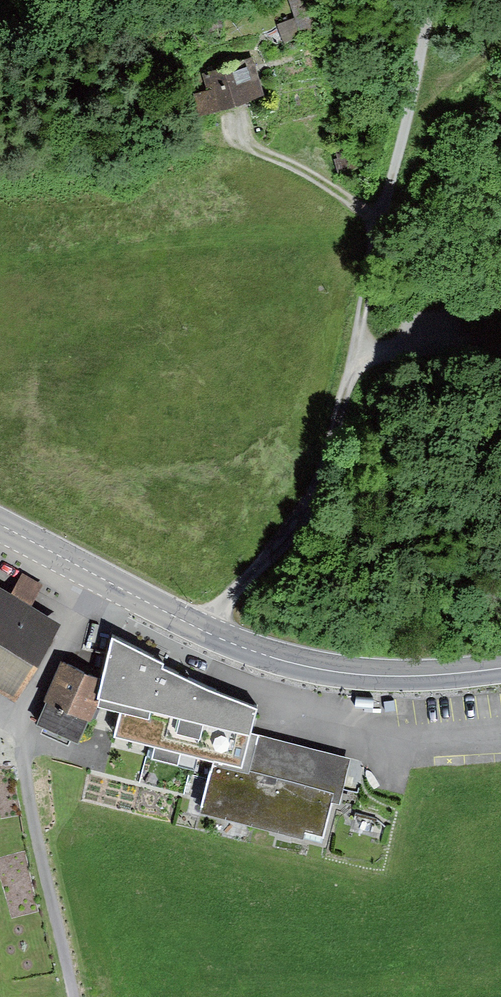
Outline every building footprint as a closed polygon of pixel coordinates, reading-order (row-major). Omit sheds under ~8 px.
[(281,24),(288,42),(327,28),(317,0),(293,0),(299,18),(281,24)] [(255,56),(198,75),(209,110),(266,92),(255,56)] [(346,127),(329,132),(338,161),(333,168),(337,181),(360,174),(346,127)] [(42,584),(22,572),(12,589),(32,599),(42,584)] [(61,617),(12,589),(0,582),(0,684),(17,694),(61,617)] [(150,701),(162,658),(163,653),(112,627),(102,671),(97,687),(99,688),(96,695),(99,696),(120,701),(113,731),(153,741),(162,704),(150,701)] [(102,671),(60,655),(42,694),(45,696),(36,719),(79,737),(89,713),(91,715),(99,696),(96,695),(99,688),(97,687),(102,671)] [(162,704),(153,741),(213,758),(245,766),(254,729),(262,701),(237,692),(194,674),(162,658),(150,701),(162,704)] [(213,758),(202,803),(264,819),(276,773),(294,777),(303,741),(293,738),(254,729),(245,766),(213,758)] [(350,754),(303,741),(294,777),(276,773),(264,819),(304,831),(305,823),(323,827),(331,795),(339,796),(350,754)]
